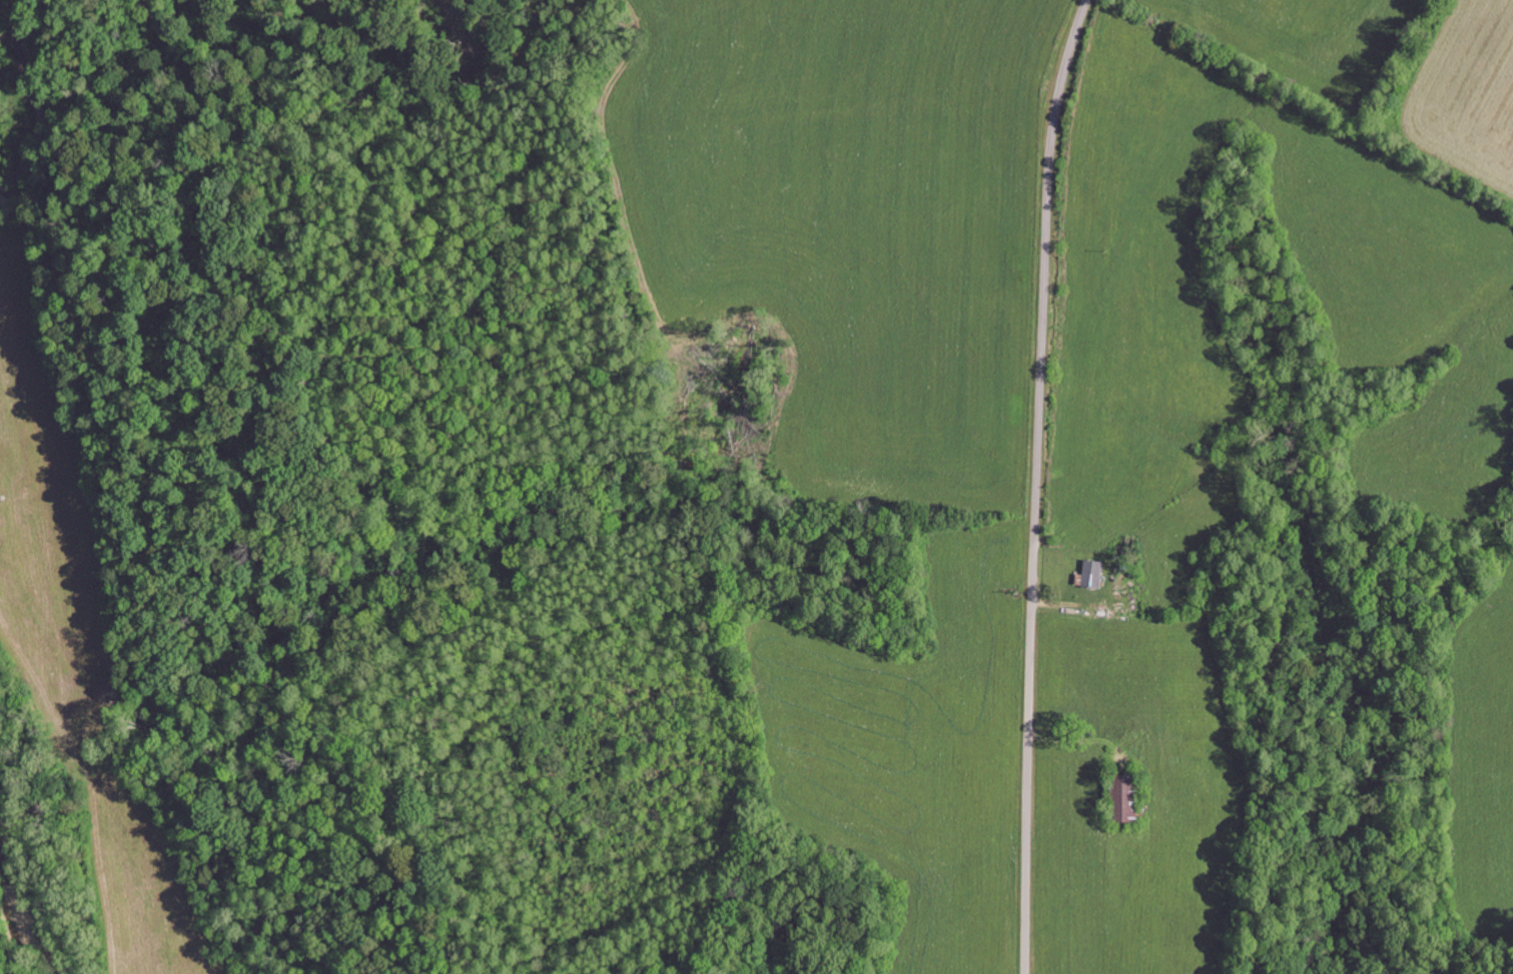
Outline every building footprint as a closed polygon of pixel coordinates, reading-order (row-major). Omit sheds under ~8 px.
[(1103,560),(1084,560),(1084,586),(1103,587),(1103,560)] [(1122,820),(1140,821),(1142,774),(1123,773),(1122,820)]
